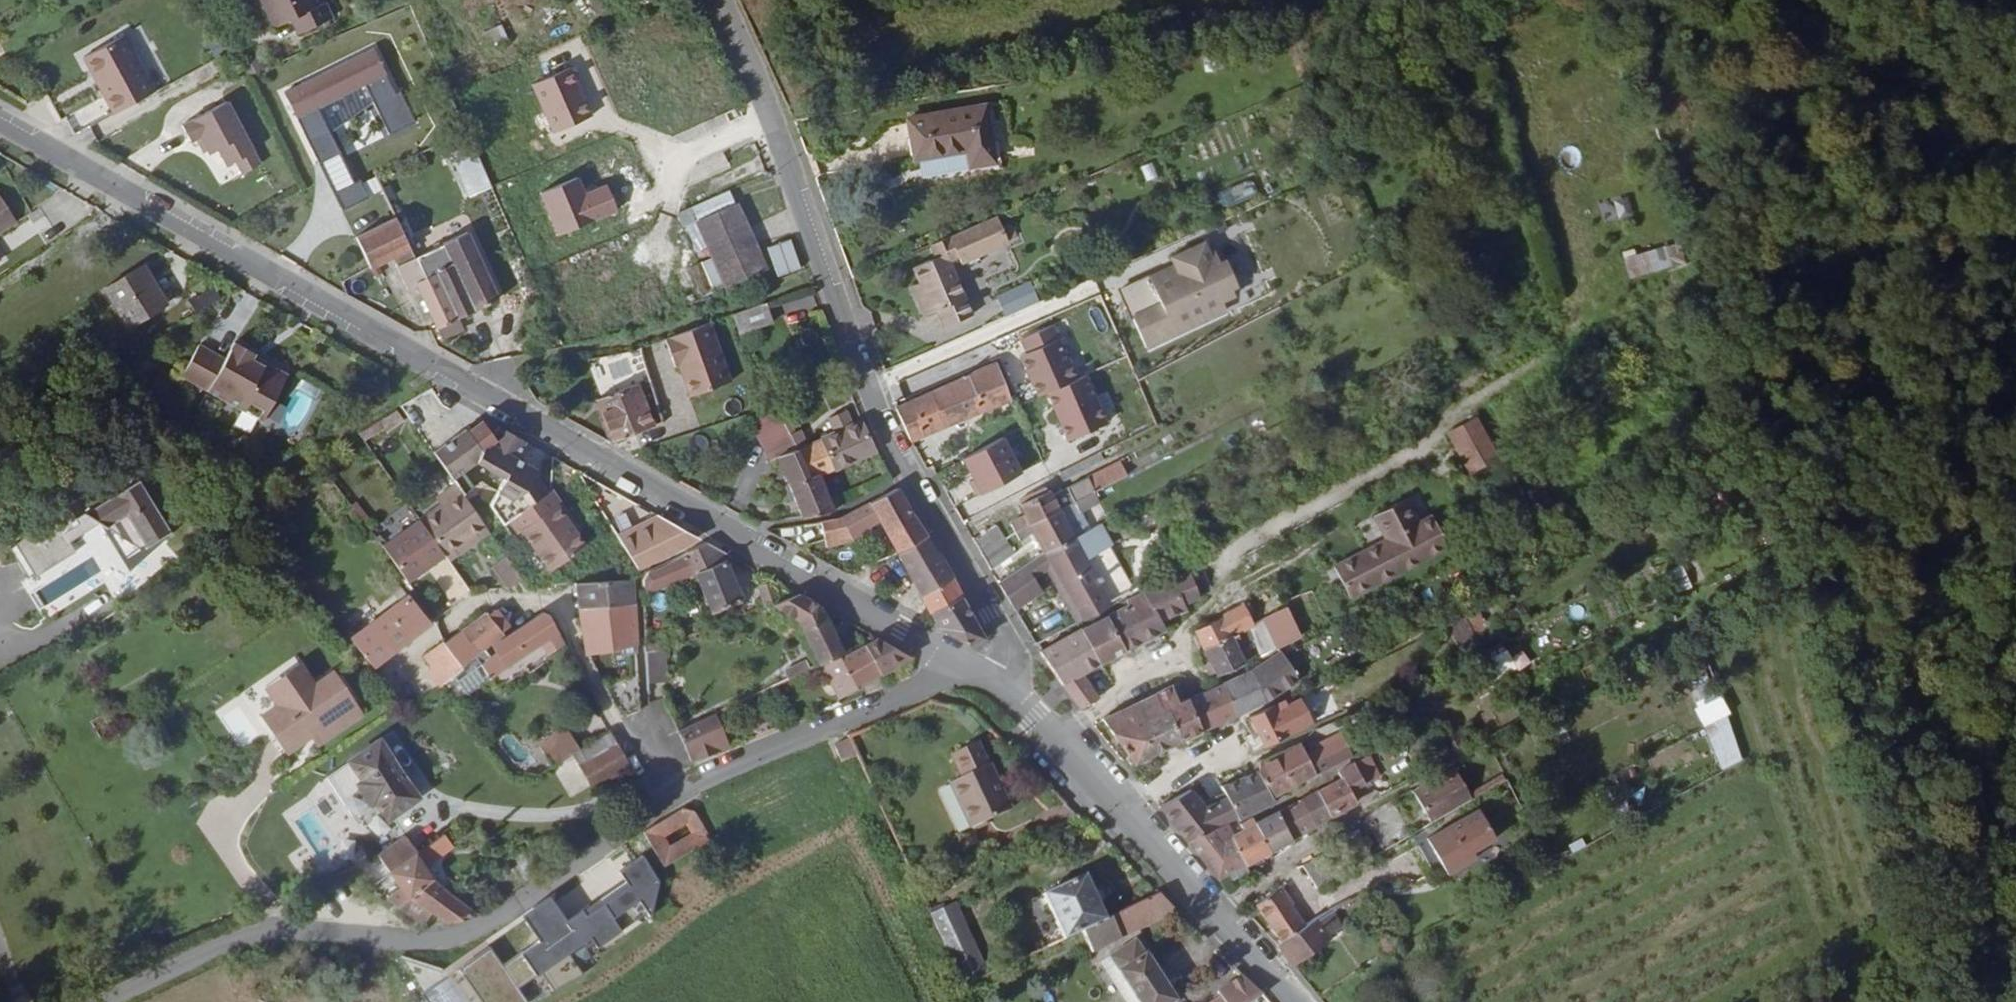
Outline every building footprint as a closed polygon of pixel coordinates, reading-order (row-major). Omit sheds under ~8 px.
[(259,3),(280,42),(296,33),(305,49),(339,32),(330,16),(328,17),(319,0),(264,0),(259,3)] [(534,14),(520,19),(528,38),(541,33),(534,14)] [(377,48),(288,85),(340,208),(370,195),(363,179),(354,183),(321,105),(389,76),(377,48)] [(109,115),(117,130),(161,108),(153,92),(137,62),(131,50),(88,73),(94,85),(98,92),(104,89),(113,108),(107,111),(109,115)] [(393,76),(366,88),(388,134),(414,122),(393,76)] [(98,92),(107,111),(113,108),(104,89),(98,92)] [(219,93),(192,107),(217,153),(245,138),(219,93)] [(1156,96),(1145,98),(1147,117),(1158,116),(1156,96)] [(988,165),(989,171),(1014,163),(1008,121),(930,133),(936,173),(988,165)] [(486,205),(500,200),(478,151),(456,162),(461,172),(469,169),(486,205)] [(390,193),(408,231),(415,245),(441,233),(416,181),(390,193)] [(1245,181),(1218,194),(1225,209),(1252,196),(1245,181)] [(357,256),(363,253),(408,231),(390,193),(388,189),(335,212),(336,214),(357,256)] [(1602,200),(1607,222),(1632,216),(1627,195),(1602,200)] [(783,282),(746,201),(718,215),(755,294),(783,282)] [(20,232),(0,202),(0,246),(20,232)] [(718,215),(707,220),(744,299),(755,294),(718,215)] [(424,298),(446,344),(468,334),(447,287),(437,292),(428,273),(415,245),(408,231),(363,253),(378,286),(393,278),(406,307),(424,298)] [(428,273),(453,261),(441,233),(415,245),(428,273)] [(1624,259),(1631,279),(1685,263),(1679,242),(1624,259)] [(1213,243),(1119,285),(1147,348),(1249,303),(1229,258),(1221,261),(1213,243)] [(468,334),(507,317),(476,251),(453,261),(461,281),(447,287),(468,334)] [(373,288),(378,286),(363,253),(357,256),(373,288)] [(943,297),(936,300),(944,321),(954,316),(962,333),(991,321),(982,301),(966,260),(932,273),(938,287),(943,297)] [(461,281),(453,261),(428,273),(437,292),(447,287),(461,281)] [(1031,280),(996,295),(1006,317),(1041,302),(1031,280)] [(166,319),(143,281),(106,303),(130,342),(166,319)] [(196,313),(223,300),(216,287),(190,300),(196,313)] [(931,290),(936,300),(943,297),(938,287),(931,290)] [(778,312),(745,325),(752,343),(784,330),(778,312)] [(1050,342),(1039,315),(1000,332),(1012,359),(1050,342)] [(712,322),(668,339),(691,399),(736,382),(712,322)] [(201,343),(183,378),(268,423),(294,374),(235,343),(227,357),(201,343)] [(900,374),(890,378),(892,386),(903,382),(900,374)] [(1012,375),(902,413),(913,445),(1024,406),(1012,375)] [(595,400),(613,443),(631,437),(651,430),(634,385),(595,400)] [(1467,469),(1499,451),(1475,412),(1444,430),(1467,469)] [(398,415),(380,425),(385,435),(388,439),(406,428),(398,415)] [(795,445),(783,418),(754,430),(768,472),(775,469),(801,458),(795,445)] [(812,453),(801,458),(815,489),(880,461),(873,448),(867,430),(859,434),(854,421),(834,430),(839,442),(812,453)] [(380,425),(359,437),(367,447),(385,435),(380,425)] [(660,439),(659,427),(651,430),(631,437),(635,448),(660,439)] [(981,496),(1027,475),(1010,437),(964,457),(981,496)] [(437,461),(468,507),(479,499),(469,484),(477,478),(508,493),(501,505),(504,508),(498,519),(510,537),(515,533),(541,516),(532,503),(545,481),(523,470),(531,455),(502,439),(497,449),(480,440),(474,444),(467,441),(437,461)] [(806,440),(795,445),(801,458),(812,453),(806,440)] [(1109,463),(1104,454),(1084,465),(1088,473),(1109,463)] [(775,469),(793,524),(830,522),(815,489),(801,458),(775,469)] [(1088,473),(1084,465),(1060,477),(1065,485),(1088,473)] [(1098,495),(1128,479),(1121,467),(1093,483),(1098,495)] [(1541,474),(1523,484),(1533,501),(1551,491),(1541,474)] [(127,563),(175,536),(144,481),(59,529),(55,521),(10,546),(29,578),(109,532),(127,563)] [(1057,503),(1063,516),(1096,496),(1098,495),(1093,483),(1057,503)] [(1033,533),(1063,516),(1057,503),(1052,494),(1023,511),(1029,522),(1014,530),(1019,540),(1033,533)] [(1063,516),(1077,543),(1093,534),(1084,519),(1103,508),(1096,496),(1063,516)] [(890,550),(919,536),(897,498),(869,510),(878,528),(890,550)] [(1345,584),(1442,532),(1433,516),(1420,523),(1407,501),(1391,510),(1394,516),(1378,524),(1388,541),(1337,571),(1345,584)] [(541,516),(515,533),(523,547),(529,544),(557,588),(593,566),(575,538),(572,532),(577,529),(570,519),(561,503),(555,507),(541,516)] [(468,507),(426,534),(449,565),(456,575),(497,548),(495,546),(468,507)] [(878,528),(869,510),(832,526),(840,544),(878,528)] [(1394,516),(1391,510),(1375,519),(1378,524),(1394,516)] [(1047,560),(1077,543),(1063,516),(1033,533),(1047,560)] [(840,544),(832,526),(812,531),(821,550),(823,556),(842,548),(840,544)] [(572,532),(575,538),(580,534),(577,529),(572,532)] [(1111,608),(1137,593),(1101,529),(1093,534),(1077,543),(1111,608)] [(624,556),(639,582),(707,545),(679,530),(624,556)] [(821,550),(812,531),(801,531),(810,548),(812,553),(821,550)] [(975,546),(982,561),(1007,547),(999,532),(975,546)] [(1451,548),(1442,532),(1345,584),(1355,602),(1451,548)] [(416,598),(452,570),(426,536),(390,564),(416,598)] [(941,576),(919,536),(890,550),(912,592),(941,576)] [(1081,625),(1111,608),(1077,543),(1047,560),(1003,586),(1013,600),(1044,583),(1043,581),(1055,575),(1081,625)] [(1007,547),(982,561),(992,579),(1017,565),(1007,547)] [(721,570),(737,563),(715,550),(684,566),(693,584),(711,623),(739,610),(721,570)] [(1661,574),(1672,569),(1663,552),(1652,557),(1661,574)] [(1683,565),(1668,572),(1678,593),(1693,586),(1683,565)] [(693,584),(684,566),(647,586),(646,606),(693,584)] [(1214,590),(1201,568),(1172,584),(1184,607),(1214,590)] [(498,582),(513,603),(518,603),(529,596),(513,573),(498,582)] [(951,595),(941,576),(912,592),(922,610),(951,595)] [(1184,607),(1172,584),(1127,609),(1130,612),(1111,623),(1132,660),(1145,654),(1150,661),(1169,650),(1165,643),(1173,638),(1167,628),(1189,615),(1184,607)] [(778,610),(782,608),(772,586),(757,593),(766,614),(778,610)] [(977,641),(951,595),(922,610),(932,630),(965,647),(977,641)] [(575,600),(579,619),(636,617),(635,597),(575,600)] [(831,615),(803,599),(782,608),(778,610),(802,627),(803,630),(832,618),(831,615)] [(1491,637),(1508,627),(1494,605),(1475,615),(1483,631),(1487,630),(1491,637)] [(1246,606),(1237,611),(1195,633),(1204,650),(1208,656),(1234,643),(1242,638),(1251,633),(1258,630),(1246,606)] [(413,613),(357,653),(374,677),(429,635),(413,613)] [(1474,629),(1469,619),(1467,615),(1457,620),(1459,624),(1461,629),(1466,636),(1457,641),(1463,651),(1486,639),(1483,631),(1480,633),(1477,627),(1474,629)] [(1483,631),(1475,615),(1469,619),(1474,629),(1477,627),(1480,633),(1483,631)] [(579,619),(589,667),(627,663),(639,662),(636,617),(579,619)] [(1295,641),(1281,617),(1258,630),(1251,633),(1261,651),(1267,663),(1295,641)] [(832,618),(803,630),(809,641),(838,628),(832,618)] [(1111,623),(1091,634),(1112,671),(1132,660),(1111,623)] [(490,627),(468,644),(484,667),(508,651),(507,651),(505,648),(493,632),(490,627)] [(500,627),(493,632),(505,648),(513,642),(500,627)] [(838,628),(809,641),(827,676),(856,664),(850,652),(838,628)] [(474,675),(488,696),(545,656),(553,669),(567,659),(554,630),(545,629),(513,650),(508,651),(484,667),(474,675)] [(1487,630),(1483,631),(1486,639),(1491,637),(1487,630)] [(1252,657),(1261,651),(1251,633),(1242,638),(1252,657)] [(1091,634),(1074,643),(1094,681),(1112,671),(1091,634)] [(1252,657),(1242,638),(1234,643),(1246,665),(1254,661),(1252,657)] [(827,676),(809,641),(802,645),(819,680),(827,676)] [(1074,643),(1046,658),(1089,714),(1111,703),(1093,683),(1094,681),(1074,643)] [(1208,656),(1220,678),(1246,665),(1234,643),(1208,656)] [(1513,643),(1498,650),(1507,667),(1521,660),(1513,643)] [(1712,718),(1734,706),(1703,643),(1682,653),(1712,718)] [(468,644),(451,656),(466,680),(474,675),(484,667),(468,644)] [(850,652),(856,664),(858,668),(867,663),(860,648),(850,652)] [(918,667),(891,651),(867,663),(858,668),(830,683),(842,709),(889,684),(918,667)] [(664,694),(666,655),(647,663),(648,694),(664,694)] [(416,689),(429,707),(442,698),(457,686),(466,680),(451,656),(426,674),(430,680),(416,689)] [(545,656),(488,696),(496,706),(553,669),(545,656)] [(1312,683),(1300,660),(1266,677),(1279,700),(1312,683)] [(313,684),(298,661),(283,671),(285,674),(266,686),(277,702),(259,713),(271,732),(277,729),(288,746),(308,733),(318,727),(316,724),(354,699),(341,679),(334,684),(328,674),(313,684)] [(626,673),(639,673),(639,662),(627,663),(626,673)] [(1462,676),(1468,686),(1488,675),(1482,666),(1462,676)] [(1526,675),(1529,681),(1539,676),(1536,669),(1526,675)] [(334,670),(328,674),(334,684),(341,679),(334,670)] [(474,675),(466,680),(457,686),(473,707),(488,696),(474,675)] [(1279,700),(1266,677),(1246,687),(1261,709),(1279,700)] [(1261,709),(1246,687),(1215,703),(1197,712),(1210,735),(1261,709)] [(1415,697),(1410,687),(1402,692),(1409,705),(1417,700),(1415,697)] [(1310,695),(1314,711),(1334,706),(1330,690),(1310,695)] [(605,701),(622,735),(642,725),(640,692),(605,701)] [(1186,747),(1210,735),(1197,712),(1189,697),(1164,710),(1186,747)] [(362,713),(354,699),(316,724),(318,727),(308,733),(315,743),(362,713)] [(1283,711),(1281,707),(1257,719),(1266,736),(1256,741),(1264,756),(1311,731),(1297,704),(1283,711)] [(1750,748),(1734,706),(1712,718),(1730,759),(1750,748)] [(1143,769),(1186,747),(1164,710),(1116,735),(1143,769)] [(712,715),(679,729),(693,763),(726,750),(712,715)] [(1266,736),(1257,719),(1247,725),(1256,741),(1266,736)] [(1442,730),(1436,721),(1419,730),(1425,739),(1442,730)] [(277,729),(271,732),(283,749),(288,746),(277,729)] [(1440,767),(1458,757),(1442,730),(1425,739),(1440,767)] [(836,743),(843,763),(862,756),(854,736),(836,743)] [(380,797),(394,818),(422,801),(380,737),(352,755),(325,773),(326,773),(329,774),(330,773),(355,810),(353,811),(353,814),(353,815),(380,797)] [(1373,761),(1370,756),(1362,740),(1319,762),(1312,750),(1266,773),(1282,802),(1347,768),(1350,773),(1373,761)] [(532,760),(548,783),(567,771),(575,766),(557,742),(532,760)] [(575,766),(567,771),(586,803),(625,780),(608,744),(575,766)] [(1017,807),(997,761),(956,779),(977,825),(1017,807)] [(1379,766),(1368,772),(1378,788),(1389,782),(1379,766)] [(1482,801),(1462,767),(1421,790),(1442,825),(1482,801)] [(1368,770),(1353,778),(1350,780),(1353,784),(1329,797),(1344,821),(1368,809),(1367,808),(1365,805),(1360,798),(1367,795),(1378,788),(1368,772),(1368,770)] [(1228,794),(1230,797),(1244,822),(1282,802),(1266,773),(1228,794)] [(1360,798),(1365,805),(1370,802),(1367,795),(1360,798)] [(1197,796),(1166,813),(1193,848),(1229,830),(1244,822),(1230,797),(1205,812),(1197,796)] [(1344,821),(1329,797),(1309,806),(1325,832),(1344,821)] [(1508,826),(1488,801),(1442,836),(1465,868),(1492,849),(1487,842),(1508,826)] [(1422,837),(1399,802),(1390,807),(1373,822),(1393,854),(1422,837)] [(636,838),(644,855),(655,851),(668,877),(690,867),(685,857),(714,843),(696,806),(646,831),(636,838)] [(1309,806),(1288,818),(1303,844),(1325,832),(1309,806)] [(1288,818),(1265,830),(1281,856),(1303,844),(1288,818)] [(409,830),(388,844),(400,860),(420,846),(417,841),(409,830)] [(1229,830),(1193,848),(1230,894),(1239,889),(1235,882),(1254,870),(1238,844),(1229,830)] [(1265,830),(1238,844),(1254,870),(1281,856),(1265,830)] [(436,865),(457,849),(445,833),(424,848),(436,865)] [(636,838),(633,839),(641,857),(644,855),(636,838)] [(388,844),(366,859),(406,902),(421,891),(400,860),(388,844)] [(1334,848),(1315,865),(1331,888),(1367,863),(1357,849),(1342,859),(1334,848)] [(574,914),(627,884),(610,855),(593,865),(599,876),(564,897),(574,914)] [(1235,882),(1239,889),(1244,886),(1244,889),(1260,880),(1254,870),(1235,882)] [(1073,939),(1103,924),(1080,881),(1033,904),(1056,947),(1073,939)] [(406,902),(392,913),(424,926),(432,915),(451,925),(477,917),(431,895),(421,891),(406,902)] [(1266,920),(1283,951),(1311,935),(1300,917),(1304,915),(1297,903),(1293,896),(1252,921),(1257,926),(1266,920)] [(1174,920),(1155,898),(1103,924),(1073,939),(1086,965),(1121,942),(1174,920)] [(953,912),(930,922),(959,996),(984,982),(953,912)] [(1281,953),(1296,970),(1342,944),(1335,932),(1354,921),(1349,914),(1330,924),(1311,935),(1283,951),(1281,953)] [(1089,971),(1100,992),(1108,1001),(1153,1001),(1115,955),(1089,971)] [(1238,972),(1212,992),(1217,999),(1213,1001),(1242,1001),(1256,993),(1238,972)] [(29,993),(11,1001),(33,1001),(29,993)]
